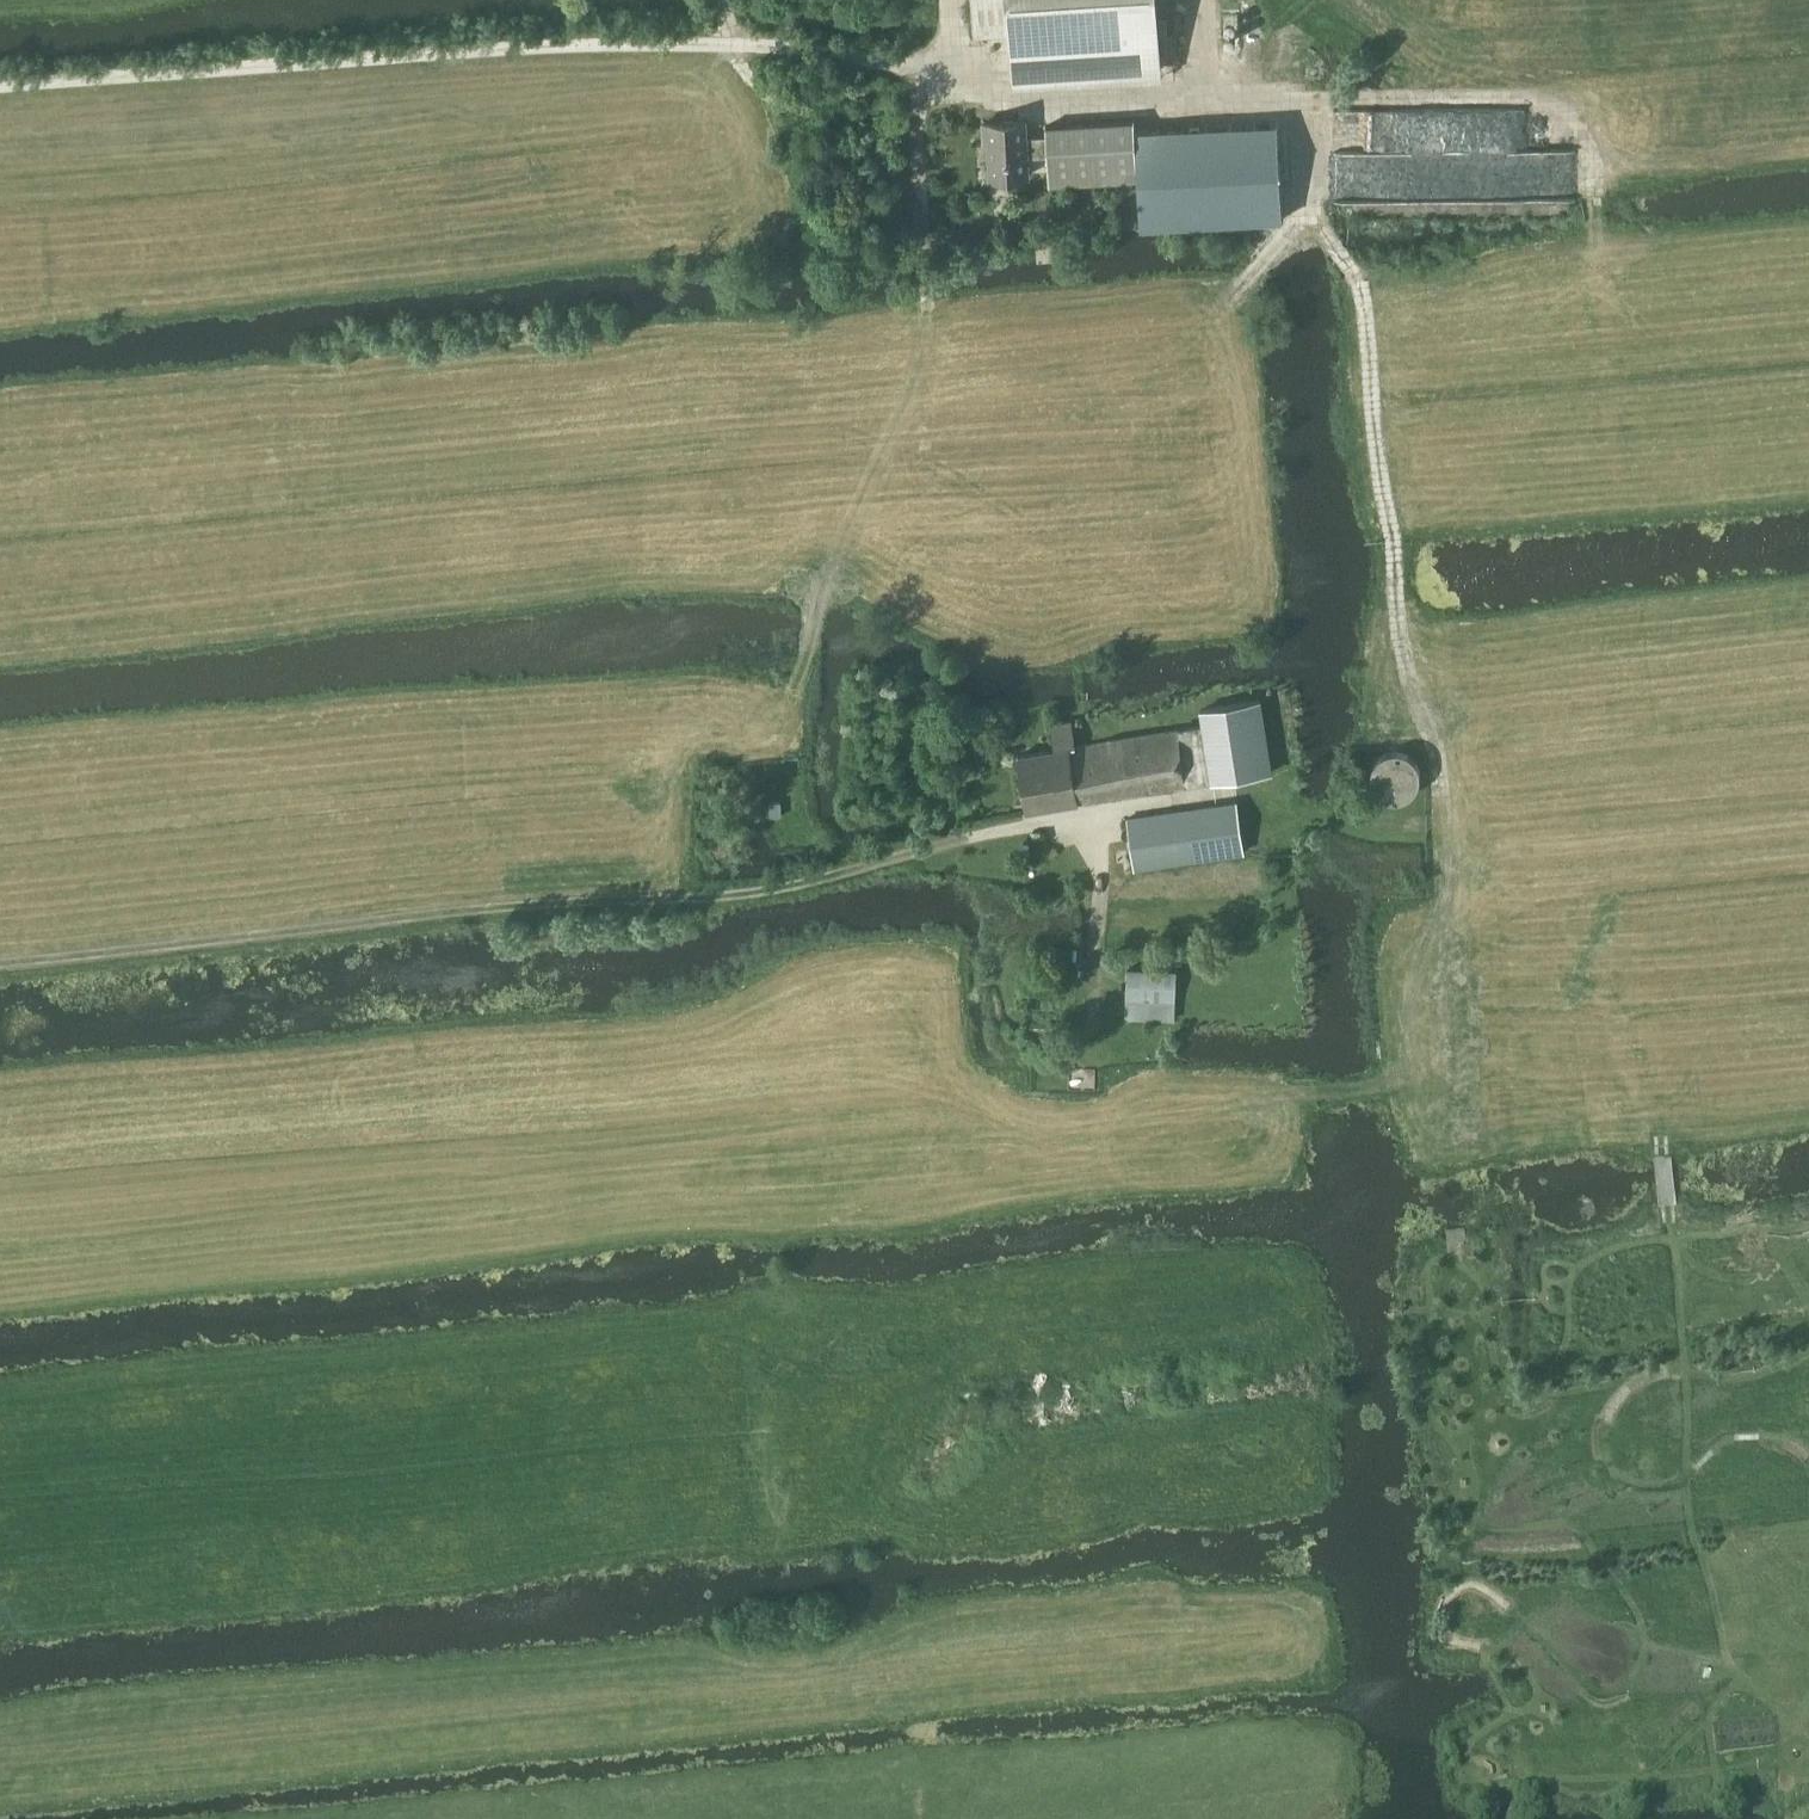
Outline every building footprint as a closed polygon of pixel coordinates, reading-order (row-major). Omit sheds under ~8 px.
[(976,35),(1012,33),(1014,66),(1161,56),(1157,0),(974,0),(976,35)] [(1027,118),(984,120),(985,140),(989,140),(990,175),(1029,174),(1028,156),(1049,155),(1051,184),(1139,178),(1142,225),(1286,217),(1280,122),(1136,130),(1135,120),(1047,126),(1048,134),(1048,135),(1041,135),(1027,136),(1027,135),(1027,118)] [(1273,771),(1262,699),(1202,708),(1205,725),(1213,781),(1273,771)] [(1029,809),(1186,785),(1179,729),(1076,744),(1072,720),(1052,723),(1056,748),(1021,754),(1029,809)] [(1389,799),(1399,800),(1408,797),(1415,791),(1420,783),(1421,773),(1419,764),(1413,756),(1405,752),(1395,751),(1386,753),(1378,759),(1373,767),(1372,777),(1375,786),(1381,794),(1389,799)] [(1135,867),(1246,850),(1238,801),(1128,817),(1135,867)] [(1177,1019),(1179,971),(1130,970),(1128,1018),(1177,1019)]
